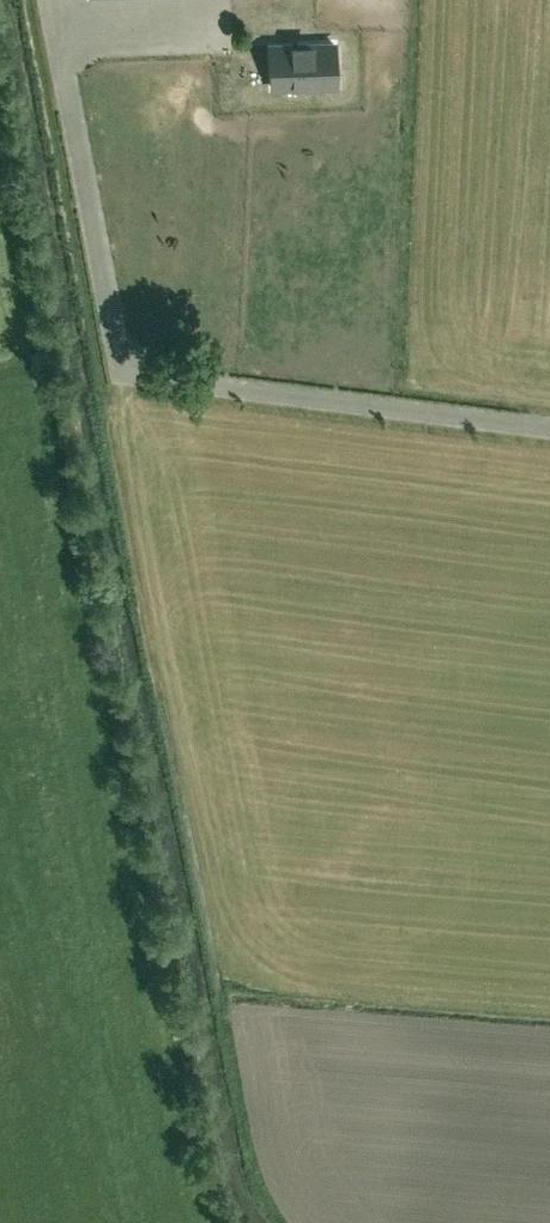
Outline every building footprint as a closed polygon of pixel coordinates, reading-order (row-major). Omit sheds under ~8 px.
[(322,65),(268,70),(270,102),(323,98),(322,65)]
